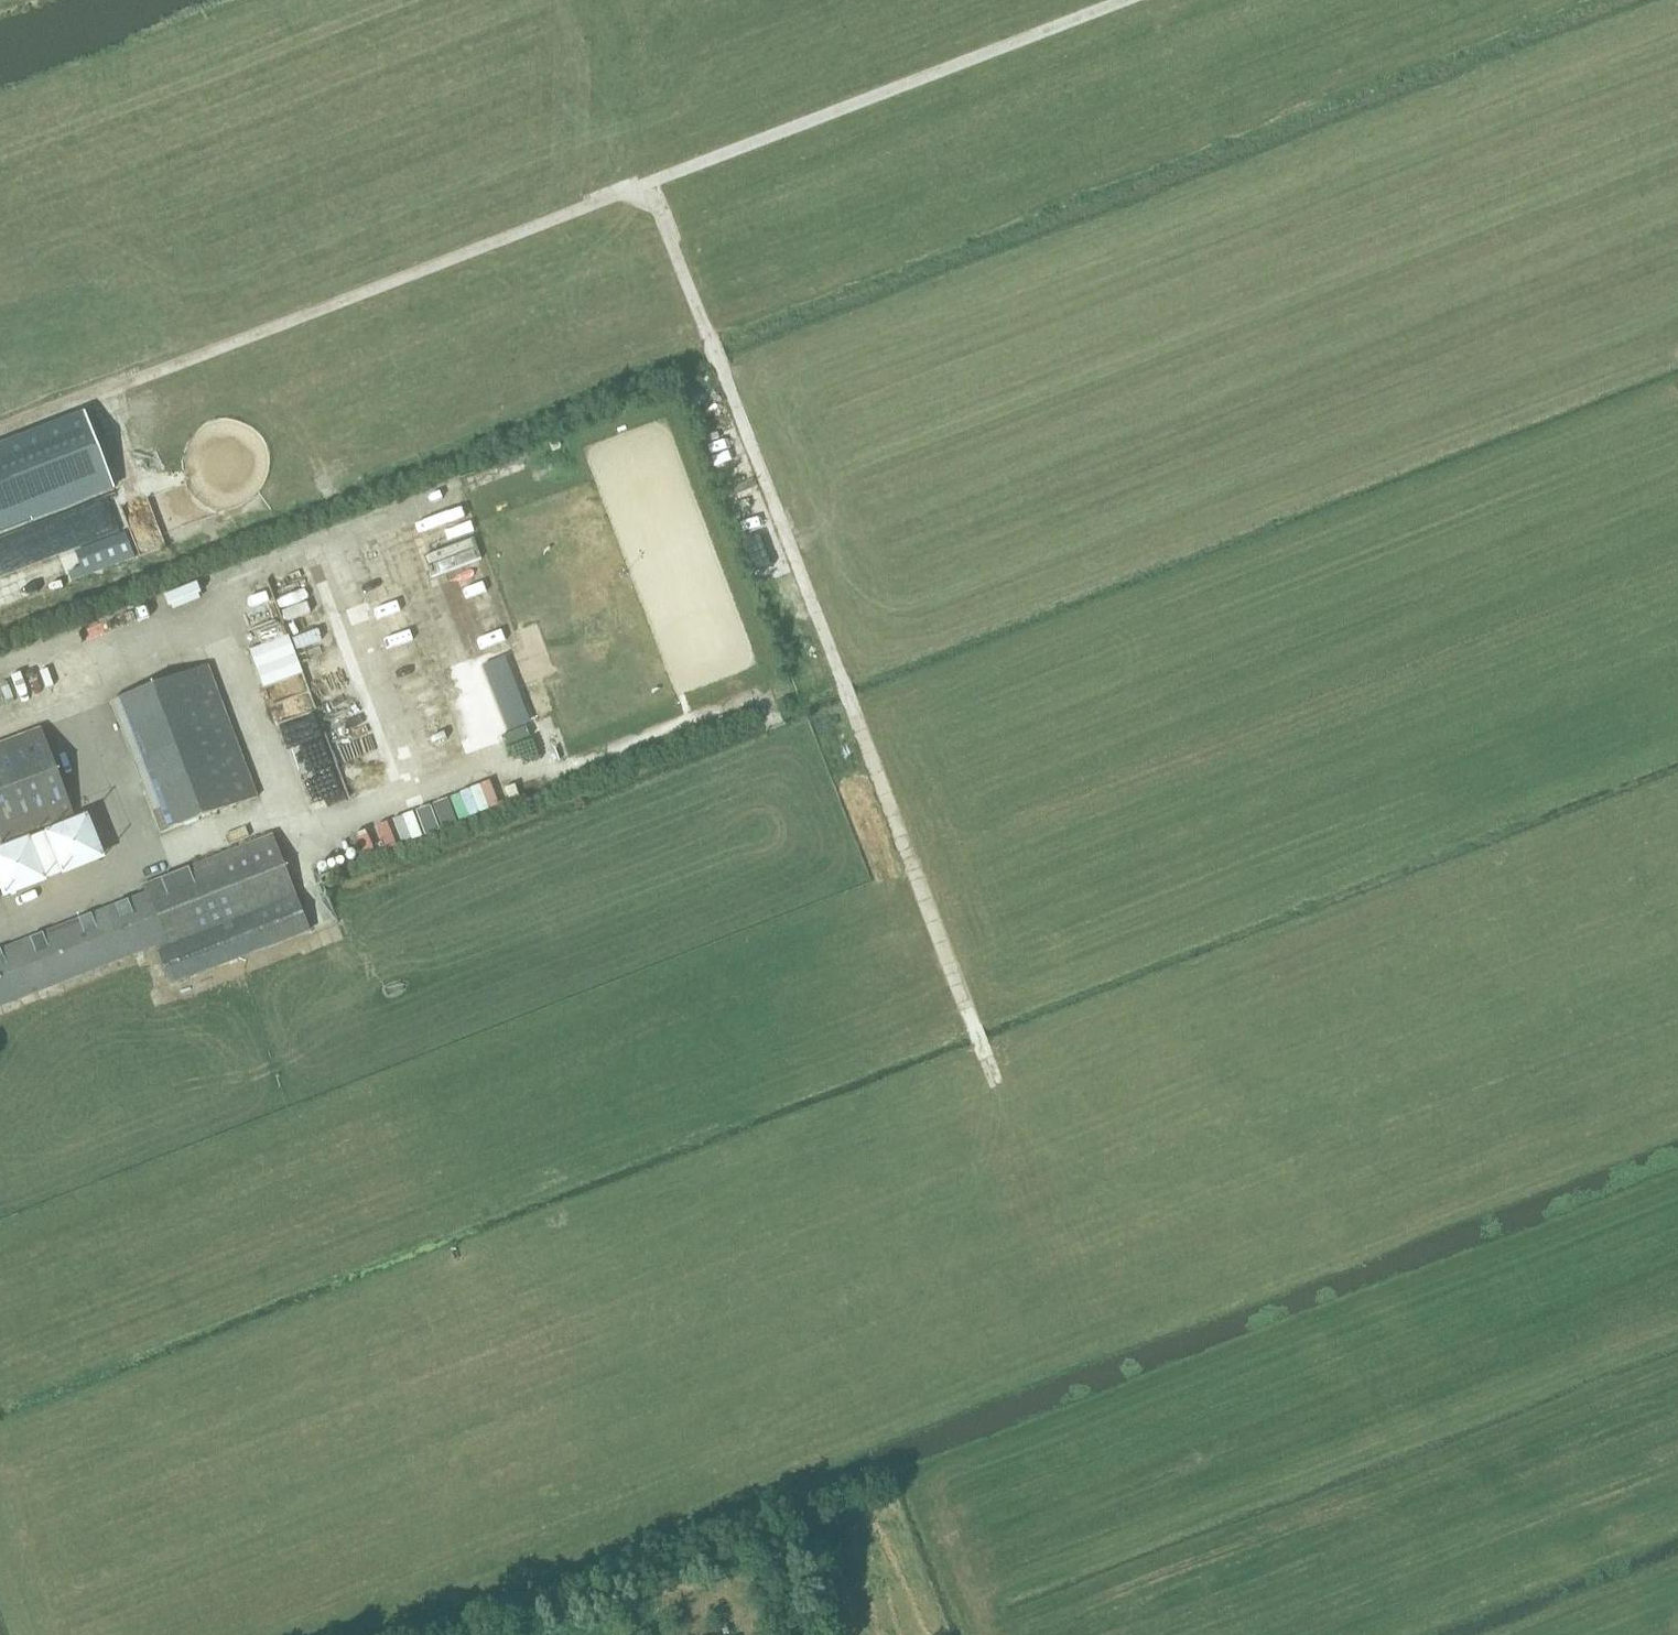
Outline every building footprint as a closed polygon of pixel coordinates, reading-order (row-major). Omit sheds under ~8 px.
[(32,520),(33,524),(116,491),(86,413),(3,445),(0,447),(0,533),(32,520)] [(85,578),(136,558),(129,541),(79,561),(81,568),(68,573),(72,582),(85,577),(85,578)] [(526,724),(501,659),(484,666),(509,730),(526,724)] [(161,833),(258,797),(210,666),(113,703),(161,833)] [(74,815),(41,730),(0,745),(0,844),(74,815)] [(99,842),(89,816),(46,834),(47,837),(34,842),(32,839),(0,852),(0,884),(5,899),(48,882),(47,878),(61,872),(63,876),(106,859),(99,842)] [(311,931),(273,835),(143,886),(147,895),(0,952),(0,1006),(156,945),(172,985),(311,931)]
